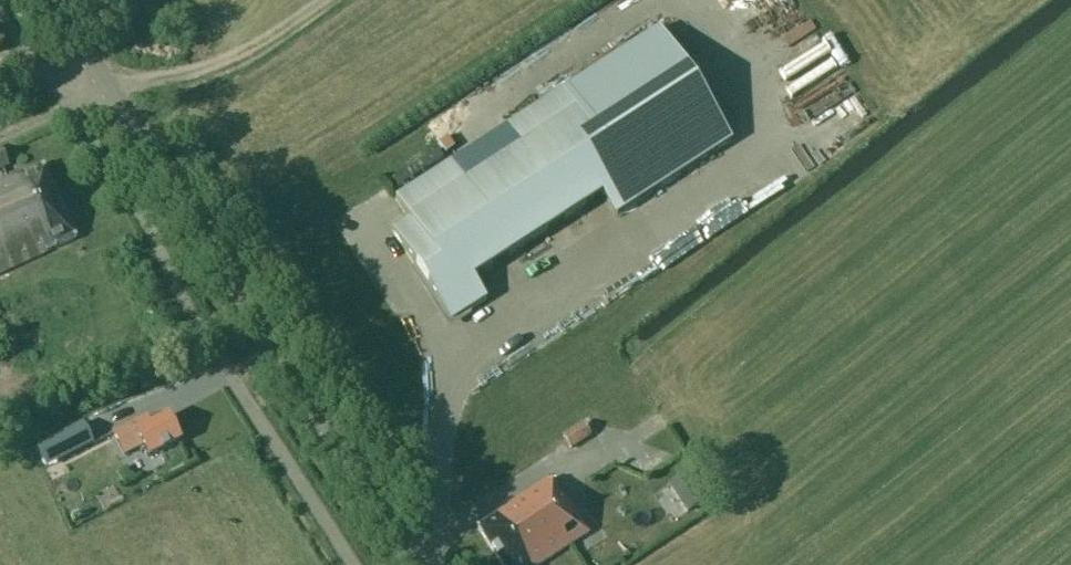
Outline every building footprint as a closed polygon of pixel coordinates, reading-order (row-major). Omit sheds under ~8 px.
[(392,230),(451,322),(486,300),(473,279),(602,195),(615,216),(732,140),(659,28),(504,128),(518,149),(464,184),(450,163),(395,199),(409,220),(392,230)] [(74,239),(40,165),(6,180),(0,183),(0,272),(74,239)] [(146,459),(178,443),(165,417),(116,441),(124,456),(141,448),(146,459)] [(82,423),(48,441),(59,462),(93,443),(82,423)] [(571,450),(590,437),(582,425),(563,438),(571,450)] [(589,529),(586,524),(583,526),(562,495),(559,497),(549,480),(508,506),(510,508),(478,529),(501,564),(539,564),(588,533),(586,530),(589,529)]
